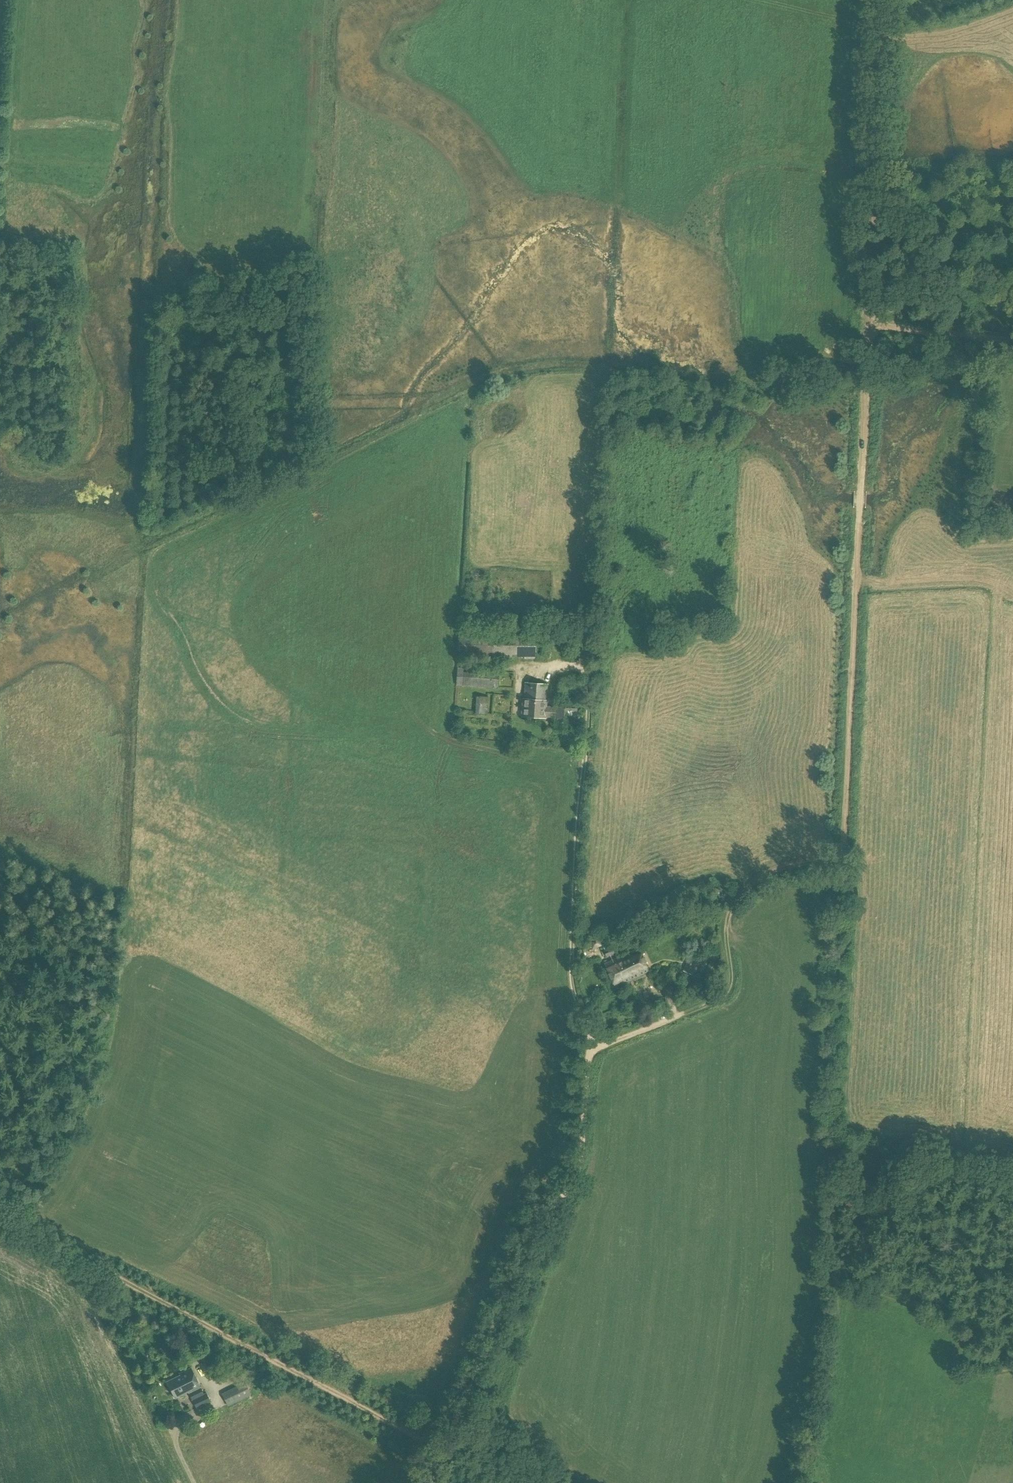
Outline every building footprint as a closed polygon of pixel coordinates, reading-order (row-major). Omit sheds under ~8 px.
[(536,659),(536,633),(459,632),(458,658),(536,659)] [(463,668),(457,668),(456,685),(497,688),(498,671),(469,668),(469,672),(463,672),(463,668)] [(576,708),(546,707),(548,684),(525,683),(524,707),(522,707),(522,716),(555,718),(555,730),(571,730),(572,716),(575,716),(576,708)] [(487,714),(488,698),(476,697),(475,713),(487,714)] [(606,957),(614,953),(611,947),(603,951),(606,957)] [(616,988),(649,972),(638,949),(605,965),(616,988)] [(694,976),(702,959),(691,954),(683,971),(694,976)] [(712,975),(717,964),(710,961),(705,972),(712,975)] [(633,1020),(641,1013),(630,999),(621,1006),(633,1020)] [(204,1394),(191,1368),(180,1374),(180,1375),(167,1382),(175,1398),(188,1392),(196,1408),(211,1401),(207,1393),(204,1394)] [(228,1406),(251,1395),(245,1382),(222,1394),(228,1406)]
